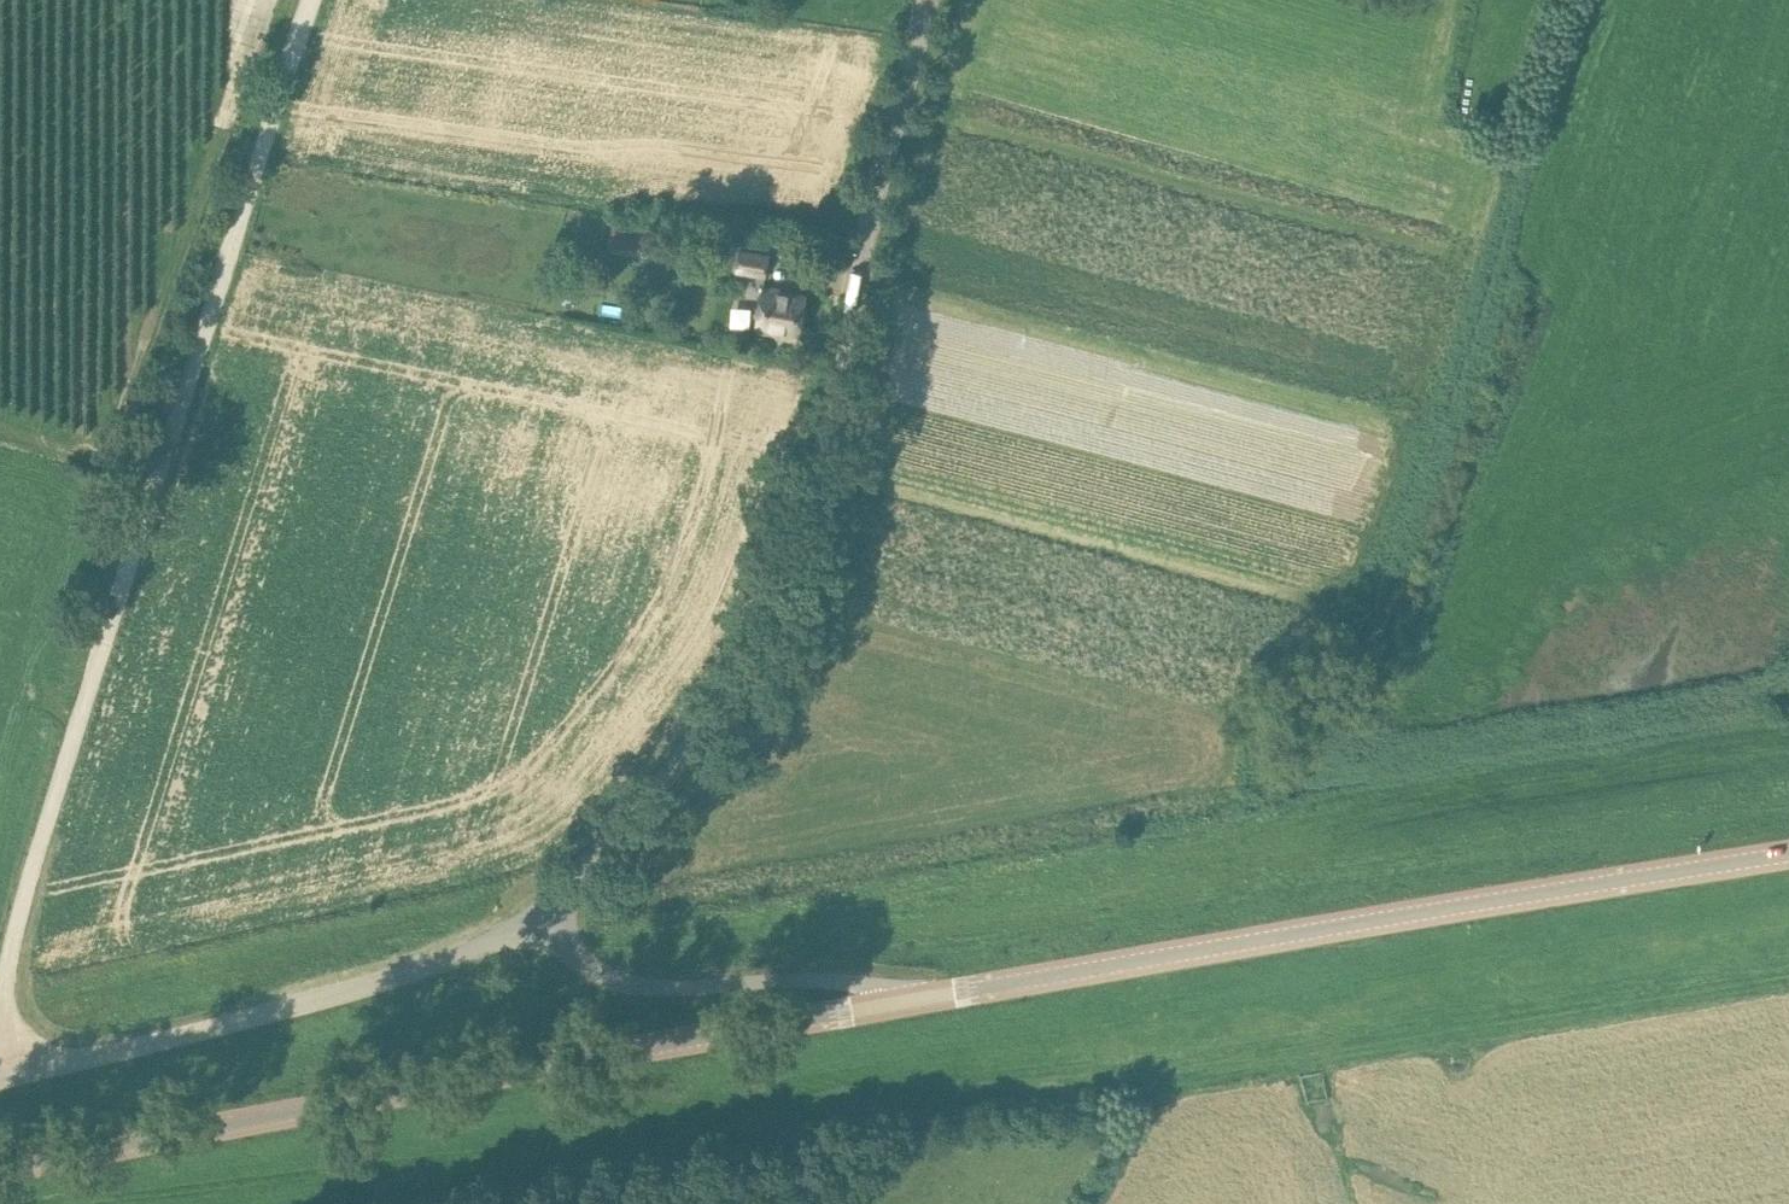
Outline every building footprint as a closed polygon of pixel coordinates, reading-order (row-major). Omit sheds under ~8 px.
[(616,242),(619,226),(604,223),(601,239),(616,242)] [(660,230),(644,228),(642,244),(657,246),(660,230)] [(735,271),(765,276),(769,252),(739,247),(735,271)] [(806,293),(764,286),(757,325),(799,333),(806,293)]
